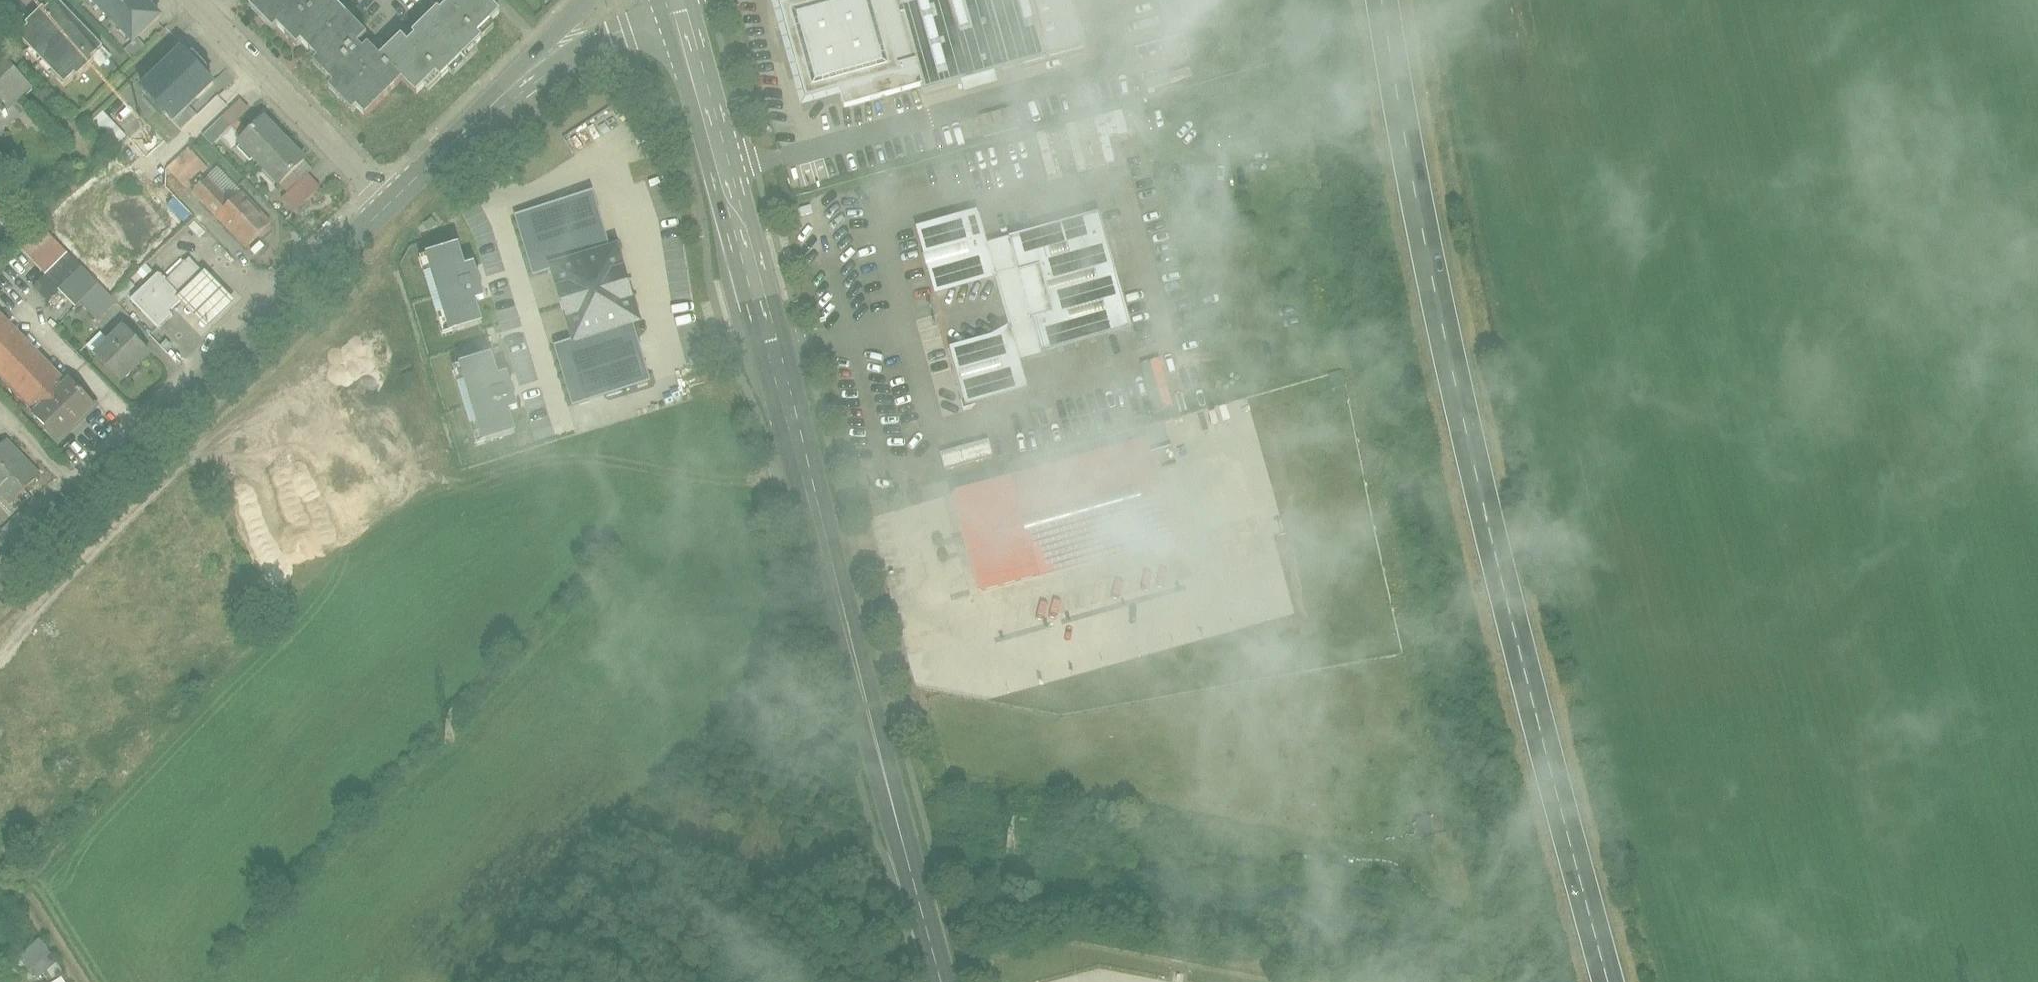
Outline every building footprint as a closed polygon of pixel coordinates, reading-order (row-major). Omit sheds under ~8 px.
[(149,0),(89,0),(138,48),(167,18),(149,0)] [(256,10),(252,14),(275,38),(279,33),(298,53),(303,48),(320,66),(315,71),(334,91),(331,95),(353,118),(358,113),(367,123),(404,88),(417,101),(438,81),(442,85),(484,45),(480,41),(502,20),(484,0),(448,0),(443,6),(449,12),(442,18),(440,16),(414,41),(416,43),(408,51),(402,45),(382,64),(369,50),(363,55),(359,51),(369,42),(330,0),(320,10),(313,3),(316,0),(247,0),(256,10)] [(787,5),(810,87),(836,80),(843,102),(922,80),(925,91),(1084,47),(1071,0),(806,0),(787,5)] [(58,1),(18,38),(64,87),(104,50),(58,1)] [(212,85),(182,55),(143,94),(173,123),(212,85)] [(0,60),(0,113),(28,87),(2,59),(0,60)] [(1066,125),(1079,173),(1117,163),(1111,140),(1130,135),(1123,110),(1066,125)] [(984,133),(1017,129),(1015,111),(982,115),(984,133)] [(112,143),(122,135),(103,113),(94,121),(112,143)] [(311,166),(267,121),(239,148),(283,193),(311,166)] [(207,180),(192,195),(248,251),(271,228),(238,195),(230,203),(207,180)] [(117,230),(82,266),(101,284),(159,224),(117,184),(94,208),(117,230)] [(597,196),(519,219),(536,277),(557,271),(578,341),(556,348),(574,408),(654,384),(637,327),(644,325),(622,253),(615,255),(597,196)] [(979,210),(918,226),(937,294),(997,278),(1012,331),(951,348),(968,408),(1028,391),(1020,361),(1131,331),(1099,215),(989,246),(979,210)] [(50,299),(60,290),(77,308),(101,284),(82,266),(47,229),(25,250),(48,274),(37,285),(50,299)] [(457,241),(424,252),(449,330),(483,319),(476,297),(485,294),(474,260),(464,263),(457,241)] [(162,276),(133,302),(159,330),(175,316),(171,312),(179,305),(204,332),(233,306),(192,260),(167,282),(162,276)] [(0,314),(0,379),(61,442),(94,411),(0,314)] [(152,354),(124,327),(95,356),(123,383),(152,354)] [(489,349),(457,360),(482,438),(515,427),(508,405),(517,402),(506,368),(496,371),(489,349)] [(1174,536),(1146,440),(951,497),(979,593),(1174,536)] [(991,459),(988,443),(942,451),(945,467),(991,459)] [(35,481),(0,445),(0,492),(11,504),(35,481)] [(19,956),(37,978),(57,962),(39,940),(19,956)]
